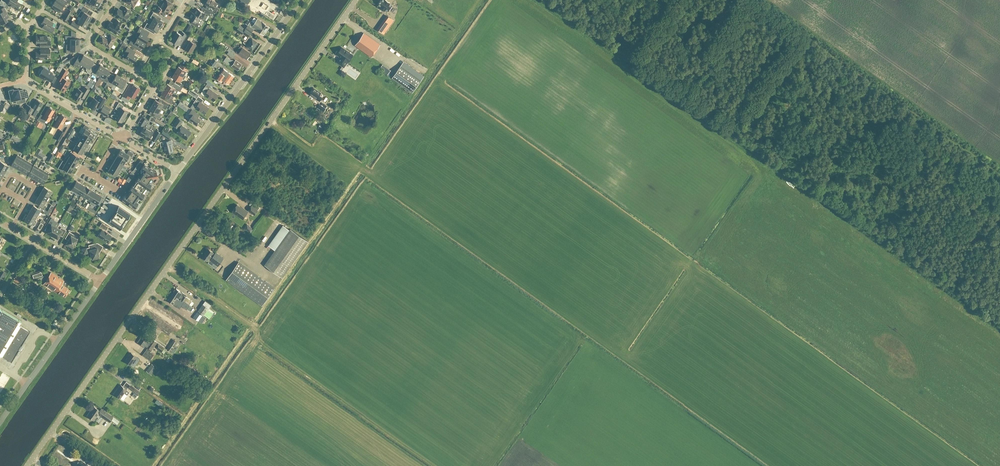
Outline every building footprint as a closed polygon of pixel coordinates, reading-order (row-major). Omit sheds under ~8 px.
[(9,1),(7,4),(17,10),(21,4),(17,1),(17,0),(8,0),(9,1)] [(164,1),(162,4),(171,9),(174,4),(169,1),(169,0),(162,0),(164,1)] [(218,3),(212,0),(208,0),(206,4),(211,7),(209,10),(213,13),(216,14),(220,8),(216,6),(218,3)] [(384,0),(381,0),(378,4),(381,6),(380,8),(385,11),(387,12),(388,11),(392,5),(390,4),(390,3),(386,0),(385,0),(384,0)] [(63,13),(64,10),(62,9),(63,6),(55,1),(52,6),(60,11),(63,13)] [(168,14),(171,9),(162,4),(160,7),(158,6),(155,11),(161,14),(163,11),(168,14)] [(237,4),(235,8),(243,13),(246,10),(237,4)] [(1,13),(0,13),(0,23),(1,25),(4,23),(5,23),(7,22),(7,21),(8,21),(6,18),(9,16),(4,7),(0,10),(0,11),(1,13)] [(81,17),(89,22),(92,17),(87,13),(89,10),(84,7),(78,16),(81,17)] [(131,11),(126,7),(123,12),(119,9),(115,15),(126,21),(130,16),(129,15),(131,11)] [(211,17),(213,13),(209,10),(207,9),(205,13),(197,8),(194,13),(194,14),(203,19),(205,20),(208,15),(211,17)] [(63,19),(66,21),(72,11),(69,10),(63,19)] [(152,22),(160,27),(161,26),(162,26),(163,24),(163,23),(163,22),(157,18),(159,15),(154,12),(151,17),(154,19),(152,22)] [(200,24),(203,19),(194,14),(194,13),(192,12),(189,18),(197,22),(195,25),(200,28),(202,25),(200,24)] [(394,20),(388,16),(378,30),(384,34),(394,20)] [(54,22),(45,17),(42,23),(44,25),(42,28),(51,32),(52,32),(55,28),(52,26),(54,22)] [(71,25),(77,29),(80,24),(86,27),(89,22),(81,17),(79,20),(76,19),(75,22),(73,21),(71,25)] [(108,26),(107,28),(116,34),(120,27),(119,27),(122,23),(117,19),(114,24),(111,22),(110,23),(109,23),(108,25),(108,26)] [(263,28),(267,31),(270,27),(262,22),(258,19),(255,23),(262,29),(263,28)] [(257,30),(264,35),(267,31),(263,28),(262,29),(255,23),(251,21),(246,29),(251,33),(255,28),(257,30)] [(159,31),(160,29),(160,28),(160,27),(152,22),(151,25),(147,23),(144,28),(150,31),(151,28),(157,32),(158,31),(159,31)] [(150,32),(140,27),(137,33),(139,34),(139,35),(138,38),(146,43),(149,37),(147,36),(150,32)] [(245,30),(244,31),(239,27),(236,30),(242,34),(243,33),(248,37),(250,34),(245,30)] [(172,41),(178,44),(180,45),(187,34),(182,32),(181,34),(177,32),(172,41)] [(380,45),(364,33),(355,45),(372,57),(380,45)] [(108,39),(102,36),(99,41),(100,42),(110,48),(116,38),(111,34),(108,39)] [(50,41),(47,41),(47,36),(36,36),(36,44),(40,44),(40,47),(50,47),(50,41)] [(70,39),(70,44),(80,45),(80,39),(72,39),(72,36),(66,36),(66,39),(70,39)] [(189,36),(186,42),(189,44),(187,47),(186,49),(191,52),(198,41),(189,36)] [(143,48),(146,43),(138,38),(136,41),(132,39),(129,44),(139,51),(142,47),(143,48)] [(257,44),(258,43),(252,39),(252,40),(249,38),(246,42),(245,41),(244,43),(247,46),(253,50),(253,49),(254,49),(257,44)] [(246,60),(251,53),(241,46),(240,47),(238,45),(239,45),(235,42),(232,47),(235,49),(236,48),(238,50),(236,52),(246,60)] [(225,45),(223,48),(229,52),(233,54),(235,52),(225,45)] [(129,59),(134,62),(138,56),(134,54),(136,52),(133,50),(128,47),(125,52),(126,52),(127,53),(124,59),(128,62),(129,59)] [(340,57),(346,61),(348,62),(353,55),(342,48),(337,55),(340,57)] [(36,59),(47,59),(47,55),(50,55),(50,49),(41,49),(41,52),(36,52),(36,59)] [(84,66),(89,58),(84,55),(83,56),(80,55),(74,64),(80,67),(82,64),(84,66)] [(230,65),(232,66),(238,71),(238,70),(239,70),(241,68),(240,68),(242,65),(236,61),(235,62),(232,60),(232,61),(227,57),(224,62),(229,65),(230,65)] [(348,62),(346,61),(340,57),(337,62),(343,66),(344,67),(348,62)] [(94,61),(89,58),(84,66),(87,67),(86,68),(86,71),(88,71),(87,72),(90,74),(94,68),(91,66),(94,61)] [(214,67),(218,61),(213,58),(209,64),(214,67)] [(175,71),(185,78),(186,76),(184,74),(188,68),(181,64),(180,67),(179,66),(177,70),(176,69),(175,71)] [(94,69),(91,74),(96,77),(98,74),(100,76),(105,68),(100,65),(97,70),(94,69)] [(392,78),(413,92),(421,80),(401,65),(392,78)] [(39,76),(45,80),(46,79),(51,82),(55,76),(52,74),(52,73),(44,68),(39,76)] [(105,78),(110,70),(105,68),(100,76),(99,78),(104,81),(102,85),(105,87),(106,84),(109,80),(105,78)] [(228,77),(232,80),(235,76),(223,68),(220,73),(220,74),(221,72),(225,75),(224,76),(227,78),(228,77)] [(338,74),(344,78),(347,74),(341,69),(338,74)] [(184,80),(185,78),(175,71),(173,73),(174,74),(173,77),(180,81),(182,79),(184,80)] [(220,74),(220,73),(217,78),(222,82),(223,80),(229,84),(232,80),(228,77),(227,78),(224,76),(225,75),(221,72),(220,74)] [(114,90),(117,85),(121,77),(116,74),(113,81),(109,79),(109,80),(106,84),(112,87),(114,90)] [(64,78),(64,77),(60,75),(57,79),(61,81),(57,87),(64,91),(67,88),(68,88),(69,87),(70,86),(70,85),(70,84),(69,83),(70,82),(64,78)] [(122,87),(126,80),(121,77),(117,85),(119,87),(117,90),(122,93),(125,88),(122,87)] [(180,91),(183,87),(175,83),(173,87),(167,84),(165,88),(173,93),(175,95),(178,90),(180,91)] [(214,101),(218,95),(211,90),(213,87),(207,83),(203,89),(207,92),(205,95),(214,101)] [(137,94),(136,94),(140,88),(134,85),(132,87),(129,85),(123,95),(126,97),(130,99),(131,96),(134,98),(134,97),(135,98),(137,97),(138,96),(137,94)] [(84,98),(90,89),(85,87),(82,91),(78,89),(74,97),(80,100),(82,97),(84,98)] [(174,100),(172,99),(174,97),(171,96),(173,93),(165,88),(162,93),(167,96),(165,100),(171,104),(174,100)] [(320,101),(322,97),(319,95),(321,93),(314,88),(309,94),(320,101)] [(21,103),(26,102),(23,89),(19,91),(18,89),(13,90),(13,89),(9,90),(12,101),(20,98),(21,103)] [(97,100),(94,98),(89,106),(95,110),(97,106),(101,108),(106,99),(100,96),(97,100)] [(204,114),(209,108),(202,103),(204,100),(198,96),(194,102),(197,105),(195,108),(204,114)] [(36,113),(43,103),(40,102),(40,101),(39,100),(38,100),(37,100),(36,103),(35,103),(34,105),(31,110),(36,113)] [(161,109),(162,107),(165,109),(169,104),(163,101),(162,103),(155,100),(153,104),(161,109)] [(0,103),(0,111),(0,112),(3,107),(7,109),(10,105),(5,102),(3,105),(0,103)] [(117,112),(125,117),(128,112),(122,108),(124,106),(119,102),(115,108),(118,110),(117,112)] [(186,112),(189,108),(180,102),(178,106),(186,112)] [(162,110),(161,109),(153,104),(150,109),(156,113),(154,116),(159,119),(162,114),(160,113),(162,110)] [(46,113),(42,120),(45,122),(47,120),(49,121),(51,117),(54,110),(52,109),(52,108),(51,107),(50,108),(49,107),(48,110),(47,110),(46,113)] [(106,117),(109,112),(103,108),(100,113),(106,117)] [(197,125),(200,119),(196,117),(198,114),(192,110),(189,114),(192,116),(189,120),(197,125)] [(111,116),(122,123),(125,117),(117,112),(115,115),(114,115),(112,114),(111,116)] [(60,128),(67,117),(64,116),(64,115),(63,115),(62,115),(61,114),(60,117),(57,116),(55,119),(57,121),(54,127),(56,128),(57,127),(60,128)] [(186,139),(191,132),(182,125),(180,127),(179,126),(183,121),(178,118),(173,125),(179,129),(177,133),(186,139)] [(144,137),(150,126),(147,124),(148,121),(145,119),(141,126),(143,127),(139,135),(144,137)] [(81,133),(81,134),(91,139),(94,134),(93,133),(91,131),(90,132),(87,130),(89,127),(85,125),(83,128),(85,129),(82,134),(81,133)] [(151,125),(150,126),(144,137),(149,140),(156,128),(151,125)] [(64,132),(61,130),(56,139),(59,141),(64,132)] [(168,139),(171,135),(163,130),(161,133),(168,139)] [(157,131),(152,140),(155,142),(161,133),(157,131)] [(81,134),(78,138),(87,144),(90,139),(91,139),(81,134)] [(75,143),(85,149),(87,144),(78,138),(75,143)] [(166,153),(173,151),(172,145),(171,140),(163,142),(166,153)] [(81,154),(85,149),(75,143),(77,144),(74,149),(81,154)] [(120,150),(117,155),(127,161),(126,160),(129,155),(131,157),(133,153),(129,150),(127,154),(124,152),(124,151),(122,150),(122,151),(120,150)] [(70,152),(67,157),(77,162),(80,157),(70,152)] [(17,168),(22,158),(17,155),(12,165),(17,168)] [(118,156),(115,160),(127,167),(124,165),(127,161),(117,155),(118,156)] [(67,160),(66,163),(74,167),(77,162),(67,157),(66,159),(67,160)] [(22,171),(27,161),(22,158),(17,168),(22,171)] [(115,160),(112,165),(121,171),(122,168),(125,170),(127,167),(115,160)] [(5,171),(8,166),(0,161),(0,168),(5,171)] [(27,161),(22,171),(27,174),(32,164),(27,161)] [(61,171),(63,168),(71,172),(74,167),(66,163),(63,161),(58,169),(61,171)] [(157,177),(156,171),(155,171),(145,164),(141,169),(145,171),(128,196),(127,195),(124,200),(135,208),(138,203),(136,202),(139,198),(141,199),(144,194),(142,193),(146,188),(148,189),(151,184),(149,183),(153,177),(157,177)] [(33,177),(39,168),(34,165),(28,174),(33,177)] [(112,172),(110,175),(115,178),(120,170),(121,171),(112,165),(109,170),(112,172)] [(39,168),(33,177),(38,180),(44,171),(39,168)] [(44,171),(38,180),(43,183),(49,174),(44,171)] [(76,194),(82,184),(76,181),(75,183),(72,181),(69,187),(72,189),(71,191),(76,194)] [(81,196),(87,187),(86,187),(82,184),(76,194),(76,193),(81,196)] [(41,192),(48,196),(51,191),(44,187),(41,192)] [(86,199),(92,190),(87,187),(81,196),(86,199)] [(92,190),(86,199),(91,202),(96,193),(92,190)] [(38,197),(46,201),(48,196),(41,192),(38,197)] [(100,198),(101,196),(96,193),(91,202),(90,203),(95,206),(97,203),(100,205),(103,200),(104,198),(104,197),(103,200),(100,198)] [(46,201),(38,197),(35,202),(43,206),(46,201)] [(260,207),(254,203),(252,206),(249,211),(255,215),(258,211),(258,210),(260,207)] [(30,211),(39,215),(40,212),(42,213),(43,211),(42,210),(33,205),(30,211)] [(244,210),(237,205),(232,212),(243,219),(248,212),(244,209),(244,210)] [(112,216),(111,216),(108,221),(120,229),(123,224),(122,223),(123,221),(125,222),(124,221),(125,218),(127,219),(130,214),(118,206),(115,211),(115,212),(112,216)] [(35,220),(36,220),(39,215),(30,211),(28,215),(35,220)] [(28,215),(26,214),(23,219),(31,224),(31,225),(35,220),(28,215)] [(52,236),(57,227),(54,226),(55,224),(50,220),(47,226),(49,228),(47,232),(48,233),(47,234),(51,236),(51,235),(52,236)] [(283,223),(268,243),(274,248),(289,228),(283,223)] [(253,229),(249,226),(247,225),(244,228),(246,230),(250,233),(253,229)] [(57,227),(52,236),(53,236),(53,237),(56,239),(56,238),(58,239),(61,234),(63,236),(66,230),(61,227),(60,229),(57,227)] [(265,265),(282,277),(308,241),(291,229),(265,265)] [(105,232),(102,230),(98,236),(107,243),(108,243),(109,243),(110,242),(110,241),(110,240),(109,239),(111,236),(108,234),(109,234),(105,231),(105,232)] [(79,237),(69,232),(66,237),(69,239),(66,243),(66,244),(67,244),(66,245),(70,247),(70,246),(72,247),(72,248),(73,248),(73,247),(74,245),(75,245),(77,243),(76,242),(77,240),(78,239),(79,237)] [(103,247),(98,243),(96,246),(86,248),(82,249),(83,254),(88,252),(87,252),(90,251),(92,259),(95,258),(95,259),(99,258),(99,257),(100,257),(99,257),(98,251),(100,251),(101,251),(103,247)] [(213,253),(208,249),(202,256),(203,257),(202,258),(202,259),(206,261),(207,261),(207,260),(209,262),(211,261),(218,266),(223,258),(216,253),(213,256),(212,255),(213,253)] [(274,288),(239,262),(226,279),(261,306),(274,288)] [(59,288),(67,293),(69,290),(62,285),(64,281),(60,278),(59,279),(57,277),(58,277),(51,273),(47,278),(59,286),(59,288)] [(59,286),(47,278),(43,285),(47,287),(47,286),(53,290),(53,291),(56,293),(57,292),(65,297),(67,293),(59,288),(59,286)] [(173,293),(190,305),(192,301),(186,296),(187,295),(182,292),(176,289),(173,293)] [(190,305),(173,293),(168,300),(174,304),(177,305),(178,303),(181,306),(182,305),(187,309),(190,305)] [(210,319),(214,312),(203,304),(198,311),(210,319)] [(0,356),(11,362),(11,363),(19,349),(21,351),(23,348),(21,347),(30,332),(19,325),(21,322),(0,309),(0,356)] [(193,316),(206,325),(210,320),(197,311),(193,316)] [(174,331),(165,324),(160,331),(169,338),(174,331)] [(152,336),(151,337),(146,333),(142,337),(155,347),(162,351),(165,347),(154,339),(155,338),(152,336)] [(148,348),(143,355),(150,361),(154,355),(151,352),(155,347),(142,337),(142,338),(141,338),(138,342),(138,343),(144,348),(145,346),(148,348)] [(167,350),(171,352),(176,346),(178,342),(174,340),(172,343),(167,349),(167,350)] [(132,353),(126,361),(131,365),(134,367),(140,359),(137,357),(132,353)] [(146,371),(151,375),(156,367),(152,364),(146,371)] [(128,388),(135,392),(132,396),(135,398),(140,392),(130,384),(128,388)] [(130,392),(127,389),(121,385),(114,394),(120,398),(124,393),(127,395),(130,392)] [(102,409),(100,411),(94,406),(87,415),(94,420),(98,414),(109,422),(113,417),(102,409)]
